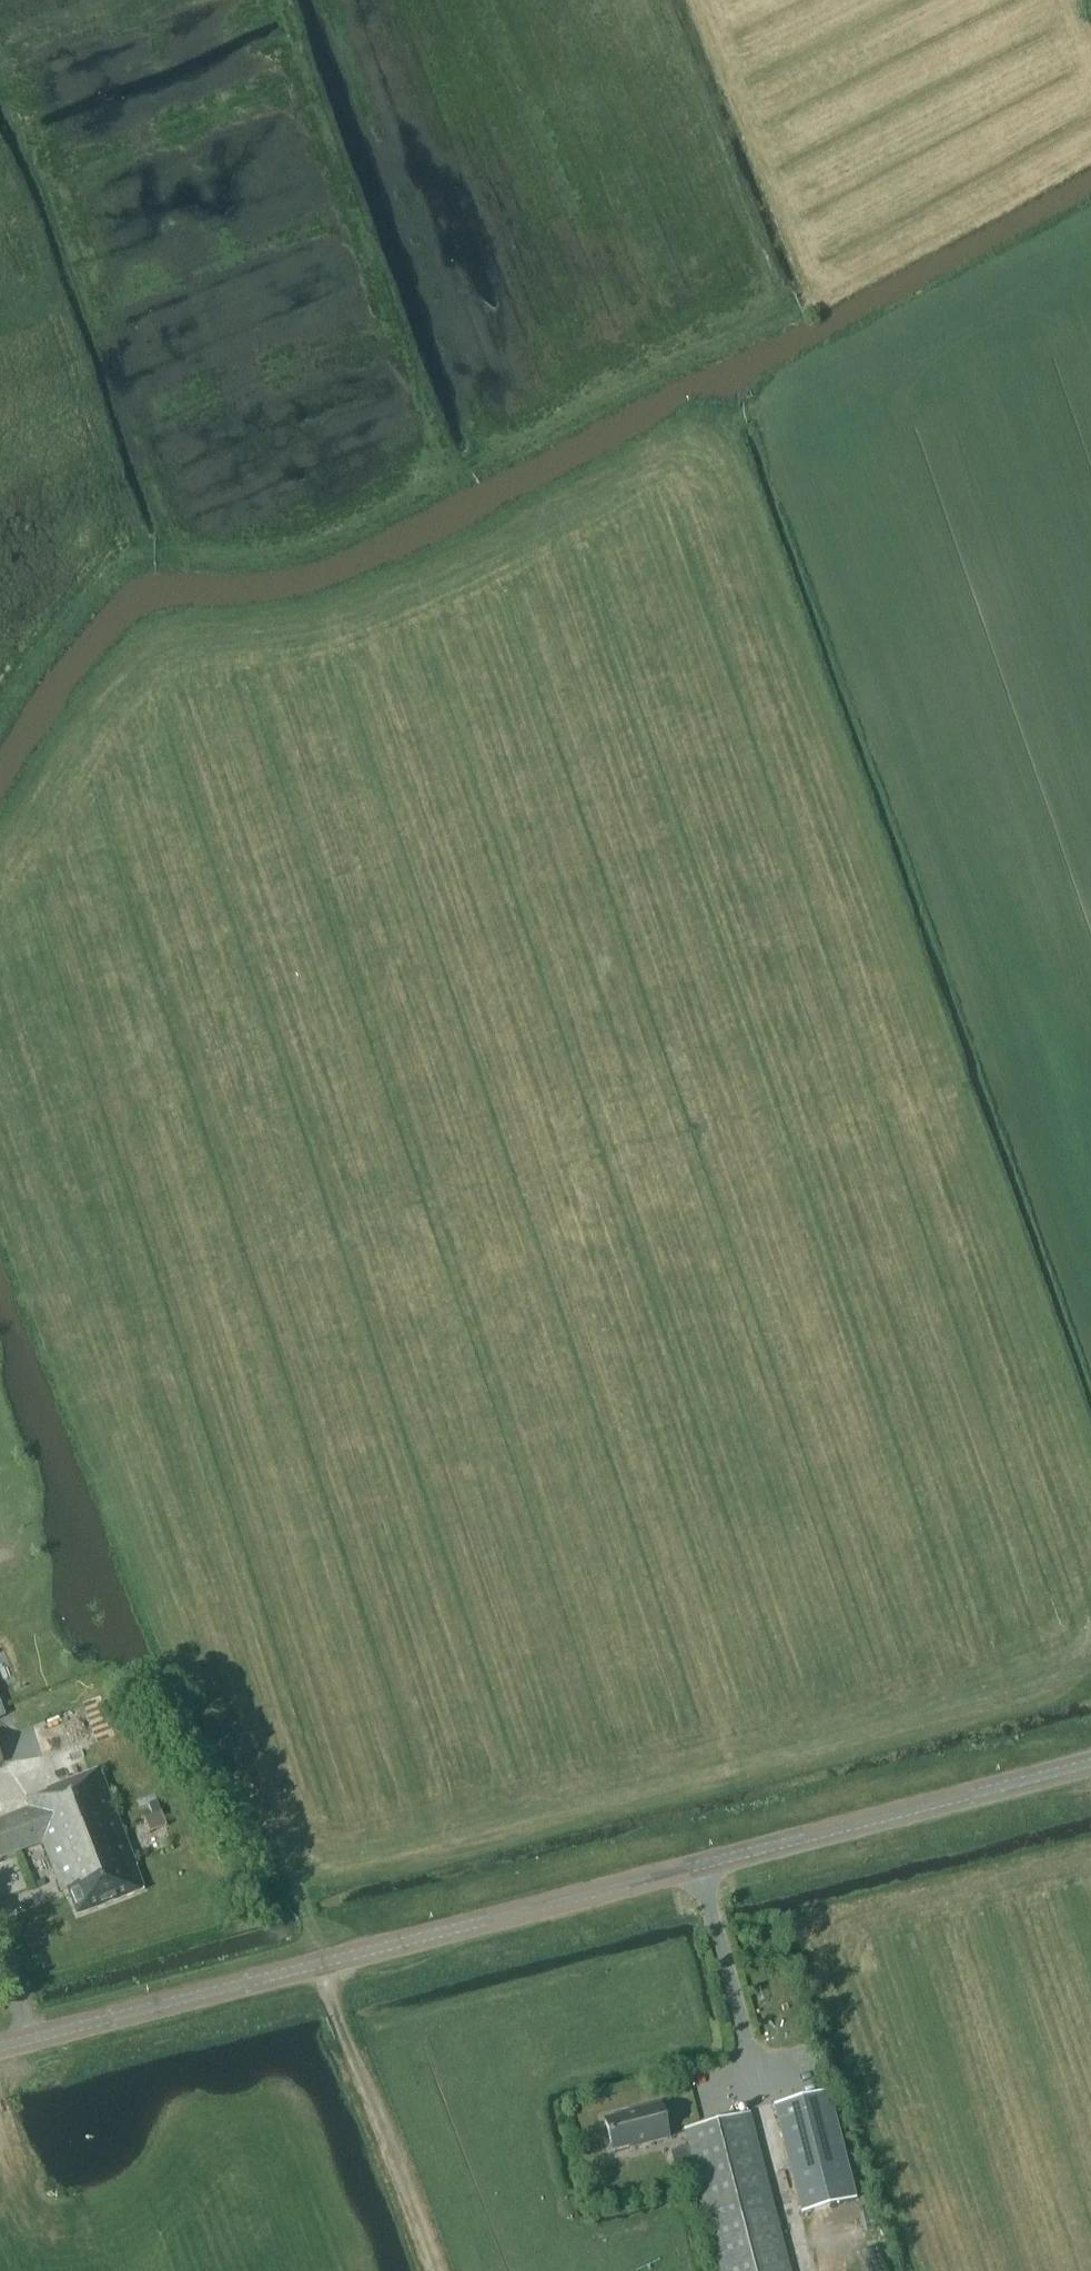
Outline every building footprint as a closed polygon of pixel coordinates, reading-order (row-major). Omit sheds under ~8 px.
[(76,1916),(144,1890),(97,1769),(45,1789),(46,1792),(5,1808),(8,1817),(0,1821),(0,1856),(42,1840),(62,1891),(66,1889),(76,1916)] [(856,2201),(827,2092),(775,2106),(804,2214),(856,2201)] [(605,2119),(612,2149),(666,2136),(658,2103),(621,2113),(621,2114),(605,2119)] [(692,2162),(693,2167),(696,2177),(720,2270),(790,2270),(749,2113),(684,2130),(692,2162)] [(693,2167),(675,2171),(676,2173),(678,2182),(696,2177),(693,2167)]
